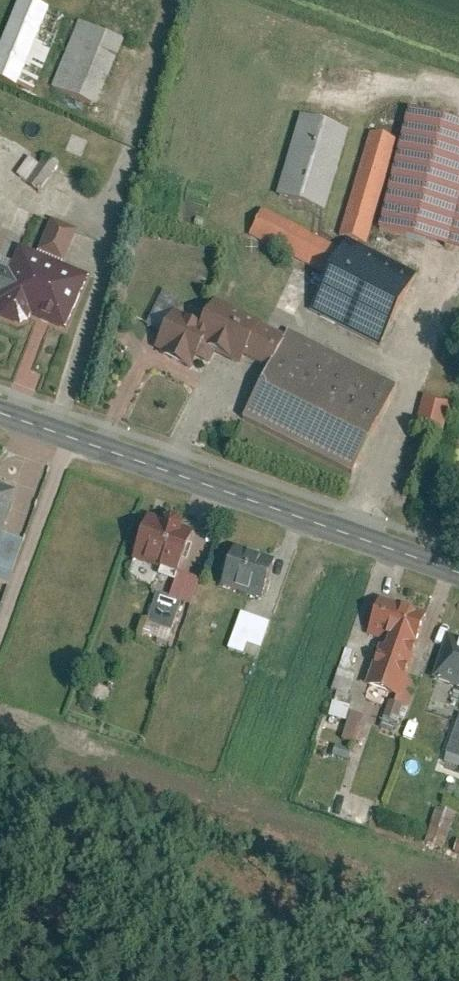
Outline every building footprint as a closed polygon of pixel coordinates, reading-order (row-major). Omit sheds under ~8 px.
[(35,91),(68,8),(47,0),(20,0),(0,49),(0,78),(35,91)] [(125,37),(81,20),(57,80),(101,97),(125,37)] [(458,250),(458,120),(413,109),(383,231),(458,250)] [(280,194),(330,208),(352,128),(302,114),(280,194)] [(339,236),(368,244),(397,136),(368,128),(339,236)] [(15,177),(42,192),(58,164),(44,156),(40,164),(27,156),(15,177)] [(248,236),(316,274),(332,246),(264,208),(248,236)] [(415,282),(345,243),(308,309),(378,348),(415,282)] [(3,300),(71,327),(92,273),(25,246),(18,263),(6,292),(3,300)] [(6,292),(18,263),(0,256),(0,289),(6,292)] [(251,356),(268,322),(218,297),(204,325),(197,339),(247,364),(251,356)] [(197,339),(204,325),(175,310),(157,346),(186,361),(197,339)] [(251,356),(271,365),(288,331),(268,322),(251,356)] [(357,467),(399,383),(289,328),(288,331),(271,365),(248,412),(357,467)] [(420,423),(447,430),(455,399),(428,392),(420,423)] [(18,490),(0,484),(0,537),(2,538),(18,490)] [(138,558),(180,572),(194,533),(151,519),(138,558)] [(277,564),(235,550),(222,589),(263,603),(277,564)] [(154,619),(176,626),(187,592),(165,585),(154,619)] [(368,685),(401,696),(430,612),(383,596),(370,634),(384,639),(368,685)] [(234,649),(258,658),(271,619),(247,611),(234,649)] [(458,686),(458,632),(457,631),(440,679),(458,686)] [(330,700),(349,703),(354,673),(336,670),(330,700)] [(331,701),(328,716),(345,719),(348,704),(331,701)] [(340,739),(353,743),(363,715),(349,710),(340,739)] [(448,754),(458,758),(458,721),(448,754)] [(448,830),(454,812),(439,807),(433,825),(448,830)]
